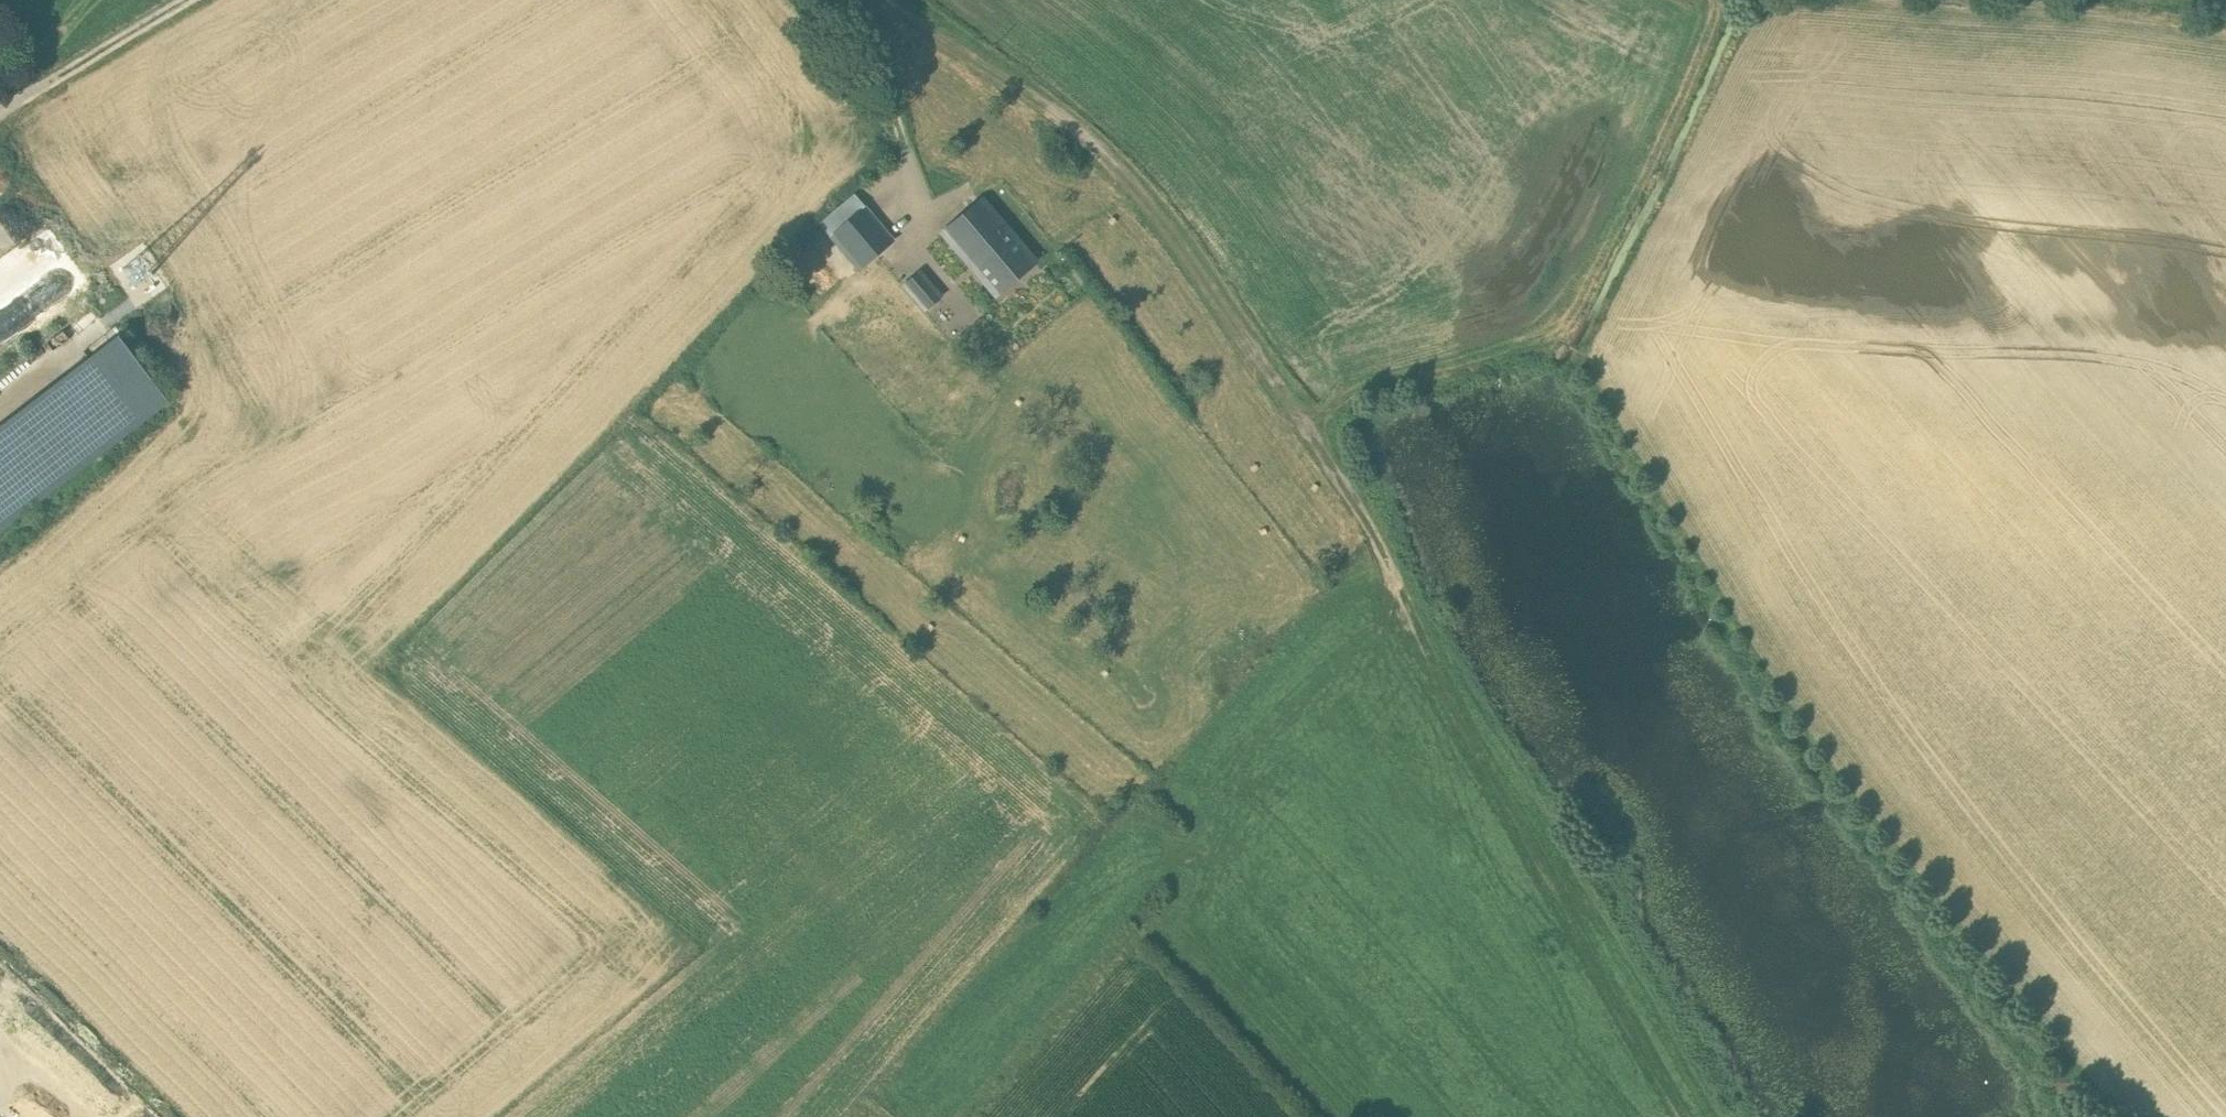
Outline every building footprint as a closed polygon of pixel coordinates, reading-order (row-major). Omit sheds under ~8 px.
[(1034,262),(981,200),(943,232),(996,295),(1034,262)] [(865,206),(829,237),(859,272),(877,257),(895,241),(865,206)] [(68,291),(40,250),(15,267),(0,246),(0,337),(68,291)] [(925,309),(942,293),(917,266),(900,282),(925,309)] [(118,337),(0,427),(0,531),(168,403),(118,337)]
